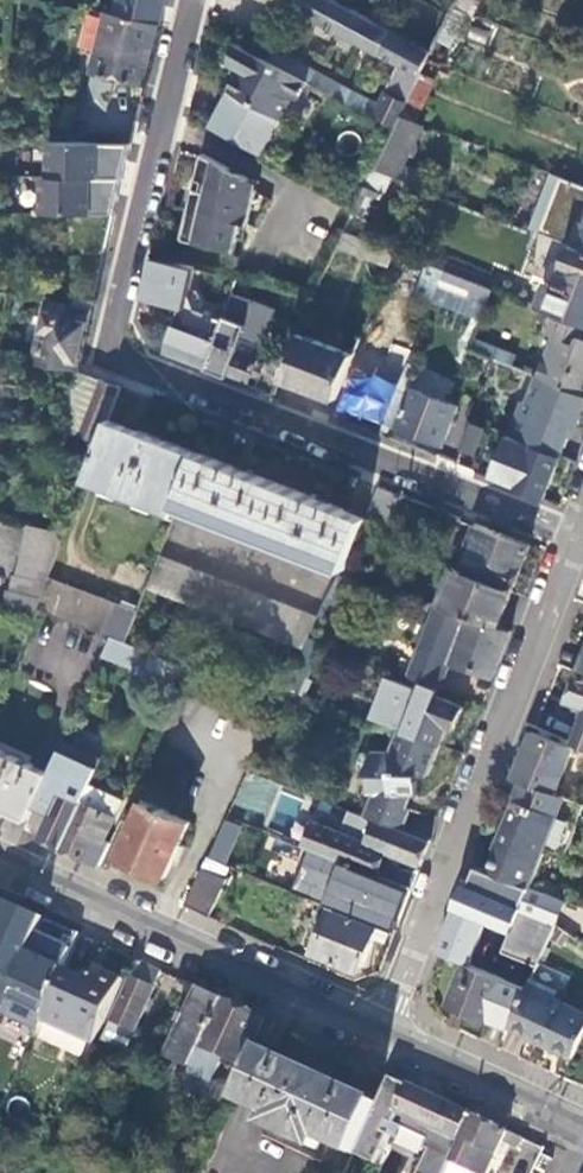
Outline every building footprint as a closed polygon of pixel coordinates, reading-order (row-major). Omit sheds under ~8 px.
[(164,0),(120,0),(117,13),(159,23),(164,0)] [(431,51),(337,0),(295,0),(292,5),(398,63),(420,74),(420,73),(431,51)] [(143,82),(159,23),(117,13),(94,7),(83,53),(96,55),(92,69),(143,82)] [(279,118),(289,99),(296,96),(306,79),(258,54),(234,41),(229,62),(240,68),(228,89),(279,118)] [(359,106),(364,97),(264,42),(258,54),(306,79),(359,106)] [(376,104),(364,97),(359,106),(395,125),(400,116),(420,74),(398,63),(376,104)] [(434,79),(420,73),(420,74),(400,116),(413,121),(434,79)] [(259,154),(279,118),(228,89),(207,126),(259,154)] [(97,135),(129,143),(134,123),(102,116),(97,135)] [(422,124),(413,121),(400,116),(395,125),(373,169),(391,176),(422,188),(429,174),(403,165),(422,124)] [(49,142),(49,177),(121,178),(129,143),(49,142)] [(247,223),(258,180),(246,179),(237,173),(231,185),(224,182),(228,169),(202,154),(183,237),(205,239),(203,244),(234,252),(241,223),(247,223)] [(373,169),(353,211),(371,218),(391,176),(373,169)] [(582,248),(582,185),(550,172),(529,228),(570,244),(582,248)] [(49,177),(42,177),(42,213),(112,214),(121,178),(49,177)] [(369,242),(343,232),(336,246),(363,257),(369,242)] [(394,252),(369,242),(363,257),(388,267),(394,252)] [(570,244),(562,267),(553,264),(537,308),(551,313),(582,325),(582,248),(570,244)] [(194,267),(151,256),(140,298),(179,306),(163,351),(205,367),(221,321),(199,313),(203,303),(196,289),(190,288),(194,267)] [(485,301),(491,289),(443,271),(438,283),(485,301)] [(252,335),(263,303),(231,292),(221,321),(205,367),(247,384),(264,339),(252,335)] [(76,368),(90,309),(46,298),(31,362),(76,368)] [(551,313),(544,334),(552,337),(538,376),(582,394),(582,325),(551,313)] [(353,355),(297,333),(292,346),(280,377),(335,400),(353,355)] [(354,352),(359,340),(353,337),(348,349),(354,352)] [(516,358),(469,339),(466,348),(512,366),(516,358)] [(280,377),(292,346),(281,341),(275,358),(267,355),(256,387),(273,394),(280,377)] [(397,386),(397,385),(356,368),(340,406),(382,422),(397,386)] [(571,427),(574,428),(582,407),(582,394),(538,376),(535,376),(525,403),(521,401),(508,435),(520,440),(559,454),(559,455),(571,427)] [(120,385),(98,377),(77,434),(99,442),(108,418),(120,385)] [(408,391),(397,386),(382,422),(442,445),(458,405),(410,386),(408,391)] [(108,418),(99,442),(85,481),(173,513),(177,504),(197,452),(108,418)] [(457,454),(477,461),(482,448),(504,457),(512,460),(518,446),(520,440),(508,435),(470,420),(457,454)] [(508,471),(503,484),(540,499),(553,468),(556,461),(518,446),(512,460),(508,471)] [(366,517),(197,452),(177,504),(340,566),(346,569),(366,517)] [(570,474),(575,461),(559,455),(559,454),(556,461),(553,468),(570,474)] [(512,460),(504,457),(500,467),(508,471),(512,460)] [(529,544),(476,523),(467,543),(472,545),(461,572),(451,568),(437,604),(498,627),(529,544)] [(61,540),(58,530),(26,524),(16,575),(13,575),(9,591),(7,591),(3,608),(33,615),(36,607),(47,577),(61,540)] [(316,616),(157,556),(145,587),(302,648),(306,638),(316,616)] [(136,611),(47,577),(36,607),(110,636),(125,641),(136,611)] [(498,627),(437,604),(409,677),(439,688),(450,660),(491,676),(510,631),(498,627)] [(110,636),(103,651),(143,667),(151,651),(125,641),(110,636)] [(284,685),(305,694),(312,679),(306,677),(322,644),(306,638),(302,648),(284,685)] [(190,667),(151,651),(143,667),(182,683),(190,667)] [(385,675),(369,718),(399,730),(439,745),(446,726),(454,730),(464,706),(385,675)] [(579,675),(569,701),(582,707),(582,676),(579,675)] [(572,743),(582,747),(582,715),(572,743)] [(427,775),(439,745),(399,730),(390,750),(371,748),(362,770),(373,774),(366,790),(372,792),(363,815),(373,819),(373,818),(401,829),(409,808),(406,807),(411,793),(416,794),(418,774),(427,775)] [(530,732),(512,777),(521,780),(514,798),(558,815),(573,821),(577,822),(582,808),(582,805),(554,793),(572,748),(530,732)] [(47,772),(0,751),(0,808),(26,819),(47,772)] [(44,824),(38,837),(59,847),(80,802),(47,786),(34,815),(39,817),(45,820),(44,824)] [(121,801),(88,786),(80,801),(114,815),(121,801)] [(514,798),(513,797),(494,847),(497,848),(489,871),(528,886),(530,887),(549,838),(558,815),(514,798)] [(116,855),(163,876),(188,821),(141,800),(116,855)] [(99,865),(109,842),(103,839),(114,815),(80,801),(80,802),(59,847),(99,865)] [(302,846),(375,874),(384,852),(418,866),(428,840),(401,829),(373,818),(373,819),(363,815),(349,810),(340,832),(312,821),(302,846)] [(573,821),(558,815),(549,838),(564,844),(573,821)] [(235,822),(223,817),(206,856),(218,861),(235,822)] [(201,865),(184,903),(209,914),(227,877),(201,865)] [(465,885),(461,883),(452,907),(471,914),(511,930),(506,941),(503,950),(537,964),(556,922),(549,919),(521,906),(528,886),(489,871),(474,865),(465,885)] [(549,919),(557,897),(530,887),(528,886),(521,906),(549,919)] [(313,897),(284,887),(278,903),(306,914),(308,907),(313,897)] [(325,914),(329,904),(313,897),(308,907),(325,914)] [(7,901),(0,916),(0,944),(35,960),(46,937),(74,949),(81,934),(7,901)] [(376,926),(377,922),(329,904),(325,914),(310,952),(358,971),(371,938),(376,926)] [(574,904),(568,920),(582,926),(582,907),(574,904)] [(511,930),(471,914),(469,920),(484,925),(482,931),(506,941),(511,930)] [(387,930),(376,926),(371,938),(383,942),(387,930)] [(164,973),(140,962),(112,1023),(136,1034),(164,973)] [(526,987),(463,962),(447,1003),(486,1018),(488,1012),(510,1020),(526,987)] [(85,980),(65,969),(41,1020),(95,1045),(124,980),(104,970),(99,980),(88,975),(85,980)] [(582,1031),(582,1012),(551,997),(556,989),(530,978),(526,987),(510,1020),(507,1026),(506,1028),(571,1057),(582,1031)] [(225,1001),(201,990),(169,1056),(192,1067),(225,1001)] [(267,1021),(225,1001),(192,1067),(183,1086),(222,1103),(228,1090),(213,1083),(224,1056),(244,1066),(267,1021)] [(488,1012),(486,1018),(507,1026),(510,1020),(488,1012)] [(136,1034),(112,1023),(103,1042),(126,1052),(136,1034)] [(262,1051),(238,1103),(271,1118),(266,1129),(316,1151),(320,1140),(356,1156),(379,1105),(262,1051)] [(472,1116),(392,1078),(379,1105),(356,1156),(376,1165),(390,1136),(398,1140),(403,1129),(428,1140),(424,1148),(429,1151),(418,1172),(446,1172),(472,1116)] [(446,1172),(489,1172),(499,1153),(504,1142),(513,1146),(519,1149),(523,1139),(472,1116),(446,1172)] [(504,1142),(499,1153),(507,1157),(513,1146),(504,1142)]
